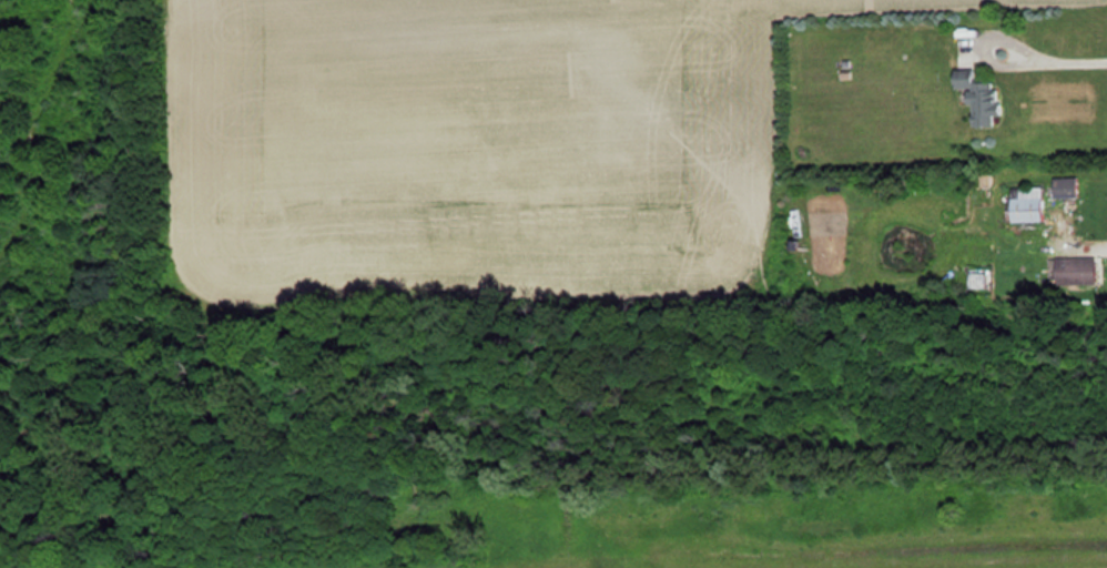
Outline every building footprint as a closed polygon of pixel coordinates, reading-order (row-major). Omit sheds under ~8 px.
[(993,82),(970,83),(970,70),(949,71),(950,89),(966,88),(967,127),(995,126),(993,82)] [(1078,179),(1051,179),(1051,198),(1078,198),(1078,179)] [(1008,222),(1043,222),(1043,187),(1008,187),(1008,222)] [(1054,285),(1095,285),(1095,258),(1054,258),(1054,285)]
